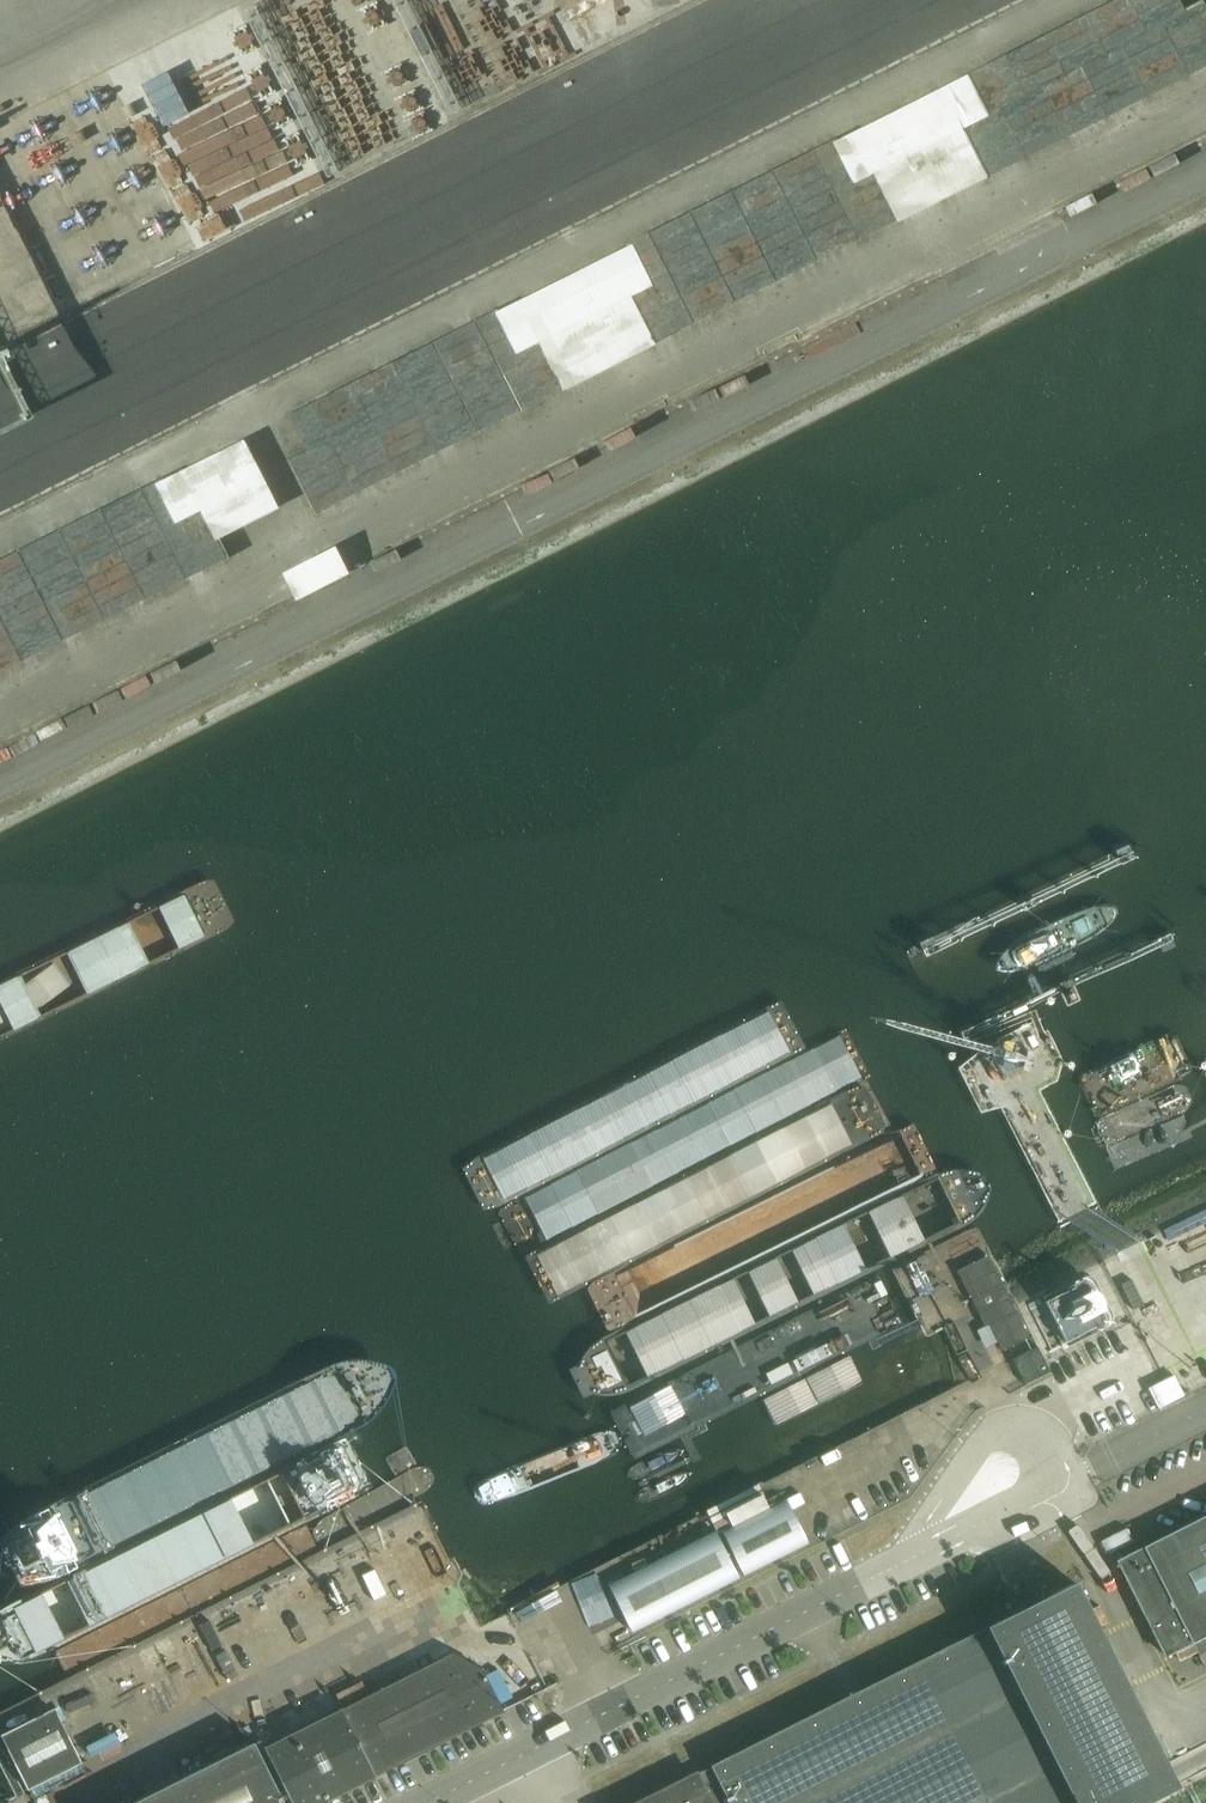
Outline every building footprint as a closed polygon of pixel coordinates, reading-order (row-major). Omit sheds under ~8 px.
[(597,16),(618,10),(614,0),(592,0),(597,16)] [(829,128),(856,191),(867,186),(870,195),(882,190),(890,209),(1205,77),(1205,6),(1204,0),(1201,0),(1183,7),(1180,0),(1133,0),(829,128)] [(638,255),(284,398),(305,451),(289,458),(308,504),(525,417),(515,390),(523,387),(524,389),(548,379),(552,389),(655,348),(634,297),(658,287),(652,273),(651,274),(644,256),(639,258),(638,255)] [(340,297),(229,345),(243,378),(373,322),(363,298),(344,306),(340,297)] [(56,473),(220,404),(205,368),(40,437),(56,473)] [(248,440),(125,491),(148,547),(129,556),(124,545),(75,566),(83,584),(66,591),(71,603),(61,607),(70,629),(168,588),(163,577),(176,571),(178,578),(227,557),(217,535),(277,510),(248,440)] [(337,547),(283,567),(294,596),(348,576),(337,547)] [(1002,1352),(1029,1339),(988,1257),(957,1272),(985,1327),(989,1325),(1002,1352)] [(1073,1287),(1045,1301),(1066,1341),(1096,1325),(1097,1327),(1103,1324),(1105,1323),(1106,1321),(1107,1319),(1107,1317),(1106,1315),(1089,1281),(1087,1280),(1086,1279),(1084,1279),(1082,1279),(1080,1280),(1071,1284),(1073,1287)] [(1012,1359),(1025,1386),(1051,1374),(1038,1347),(1012,1359)] [(1164,1382),(1148,1390),(1158,1412),(1185,1398),(1174,1377),(1164,1382)] [(723,1533),(744,1576),(809,1544),(787,1501),(723,1533)] [(1191,1641),(1198,1656),(1205,1652),(1205,1518),(1118,1562),(1165,1655),(1191,1641)] [(735,1581),(713,1538),(610,1589),(631,1633),(735,1581)] [(1076,1584),(1021,1611),(867,1689),(860,1692),(855,1695),(837,1704),(696,1776),(710,1802),(1141,1802),(1178,1785),(1076,1584)] [(504,1711),(482,1669),(457,1655),(268,1749),(295,1802),(322,1802),(504,1711)] [(57,1711),(4,1737),(29,1789),(82,1764),(59,1715),(57,1711)] [(255,1743),(135,1802),(285,1802),(255,1743)] [(696,1776),(651,1798),(654,1802),(710,1802),(696,1776)]
